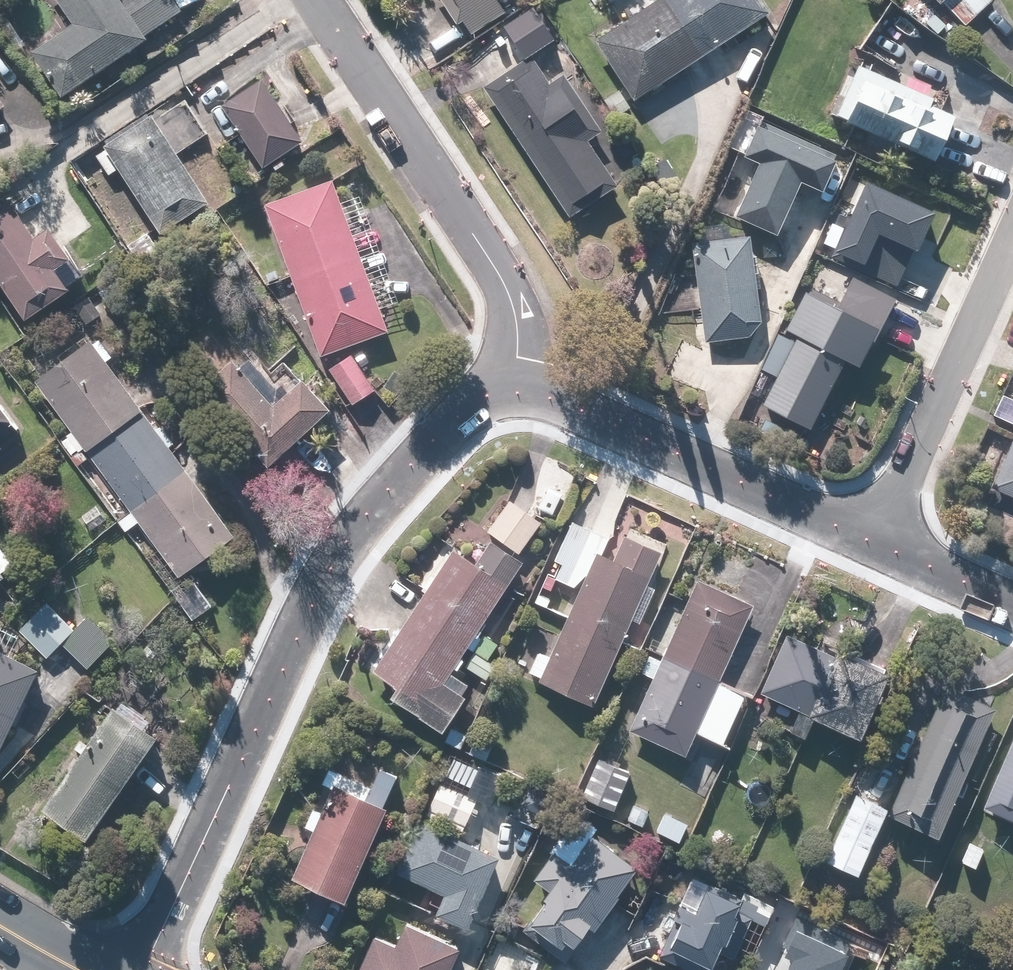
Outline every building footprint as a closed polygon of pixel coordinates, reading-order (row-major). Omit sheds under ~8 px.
[(34,50),(64,97),(156,39),(151,32),(186,10),(179,0),(65,0),(79,21),(34,50)] [(468,40),(509,12),(501,0),(440,0),(468,40)] [(599,37),(640,98),(772,11),(765,0),(654,0),(599,37)] [(966,25),(993,0),(942,0),(966,25)] [(528,57),(485,87),(575,216),(622,183),(617,176),(644,156),(597,88),(565,110),(528,57)] [(858,58),(836,113),(942,157),(961,110),(939,101),(942,93),(858,58)] [(241,161),(255,151),(266,168),(307,139),(265,78),(223,106),(242,133),(228,142),(241,161)] [(111,146),(98,156),(113,176),(124,168),(169,233),(215,200),(182,154),(213,132),(181,87),(107,140),(111,146)] [(10,105),(0,92),(0,113),(10,105)] [(840,154),(762,120),(747,155),(761,161),(738,213),(783,233),(806,180),(825,188),(840,154)] [(335,175),(265,202),(324,353),(393,326),(335,175)] [(945,207),(873,175),(837,254),(902,284),(919,245),(926,248),(945,207)] [(0,201),(0,267),(37,315),(92,273),(54,225),(45,232),(13,191),(0,201)] [(753,230),(696,238),(710,339),(767,331),(753,230)] [(855,278),(843,301),(812,285),(790,327),(786,325),(769,357),(785,365),(766,402),(813,427),(851,355),(865,363),(885,323),(879,320),(891,297),(855,278)] [(117,303),(105,289),(82,308),(94,323),(117,303)] [(127,533),(144,520),(185,576),(241,534),(85,325),(29,366),(136,510),(119,522),(127,533)] [(353,351),(330,368),(355,402),(378,385),(353,351)] [(272,370),(256,354),(245,365),(234,355),(201,388),(275,462),(336,402),(307,373),(302,378),(283,359),(272,370)] [(994,486),(1012,495),(1012,445),(994,486)] [(478,562),(457,548),(376,669),(402,686),(395,695),(445,729),(476,683),(456,669),(470,648),(489,660),(501,641),(483,629),(529,560),(520,554),(544,518),(514,498),(492,530),(497,533),(478,562)] [(630,528),(617,557),(605,551),(611,537),(572,519),(554,559),(560,562),(552,579),(582,593),(553,656),(540,650),(529,672),(596,703),(637,615),(642,617),(659,581),(652,578),(668,545),(630,528)] [(11,573),(6,567),(17,560),(2,540),(0,542),(0,581),(11,573)] [(690,753),(700,731),(727,743),(749,693),(723,681),(758,604),(699,577),(631,726),(690,753)] [(217,603),(201,581),(180,596),(196,618),(217,603)] [(49,602),(21,631),(48,658),(64,641),(90,666),(117,639),(91,614),(77,630),(49,602)] [(787,631),(762,691),(801,708),(792,729),(809,736),(819,715),(868,736),(897,669),(841,645),(838,653),(787,631)] [(32,740),(38,729),(21,720),(47,666),(0,644),(0,762),(8,766),(32,740)] [(149,680),(133,665),(118,681),(135,696),(149,680)] [(949,683),(893,811),(945,833),(1001,706),(949,683)] [(162,734),(118,704),(48,806),(91,836),(162,734)] [(475,734),(453,722),(443,741),(465,752),(475,734)] [(500,744),(478,735),(470,756),(493,764),(500,744)] [(985,802),(1012,816),(1012,743),(985,802)] [(482,768),(453,757),(446,776),(475,787),(482,768)] [(650,812),(621,799),(633,772),(601,757),(584,793),(617,807),(614,812),(644,826),(650,812)] [(368,780),(332,765),(325,782),(335,786),(325,809),(317,806),(309,826),(316,829),(298,873),(354,896),(392,804),(387,802),(399,774),(375,764),(368,780)] [(551,793),(529,784),(517,812),(540,821),(551,793)] [(892,805),(856,790),(828,857),(865,872),(892,805)] [(695,821),(667,809),(658,830),(686,842),(695,821)] [(504,853),(414,811),(390,863),(448,890),(438,911),(470,926),(504,853)] [(641,863),(572,820),(510,919),(571,957),(594,920),(602,925),(641,863)] [(779,897),(750,884),(745,895),(689,870),(676,900),(665,895),(643,945),(700,969),(710,969),(715,959),(719,961),(724,950),(743,959),(749,946),(756,949),(779,897)] [(380,927),(360,969),(453,969),(466,941),(409,915),(400,936),(380,927)] [(855,955),(794,925),(779,955),(792,962),(788,969),(848,969),(855,955)] [(484,969),(507,969),(487,962),(484,969)]
